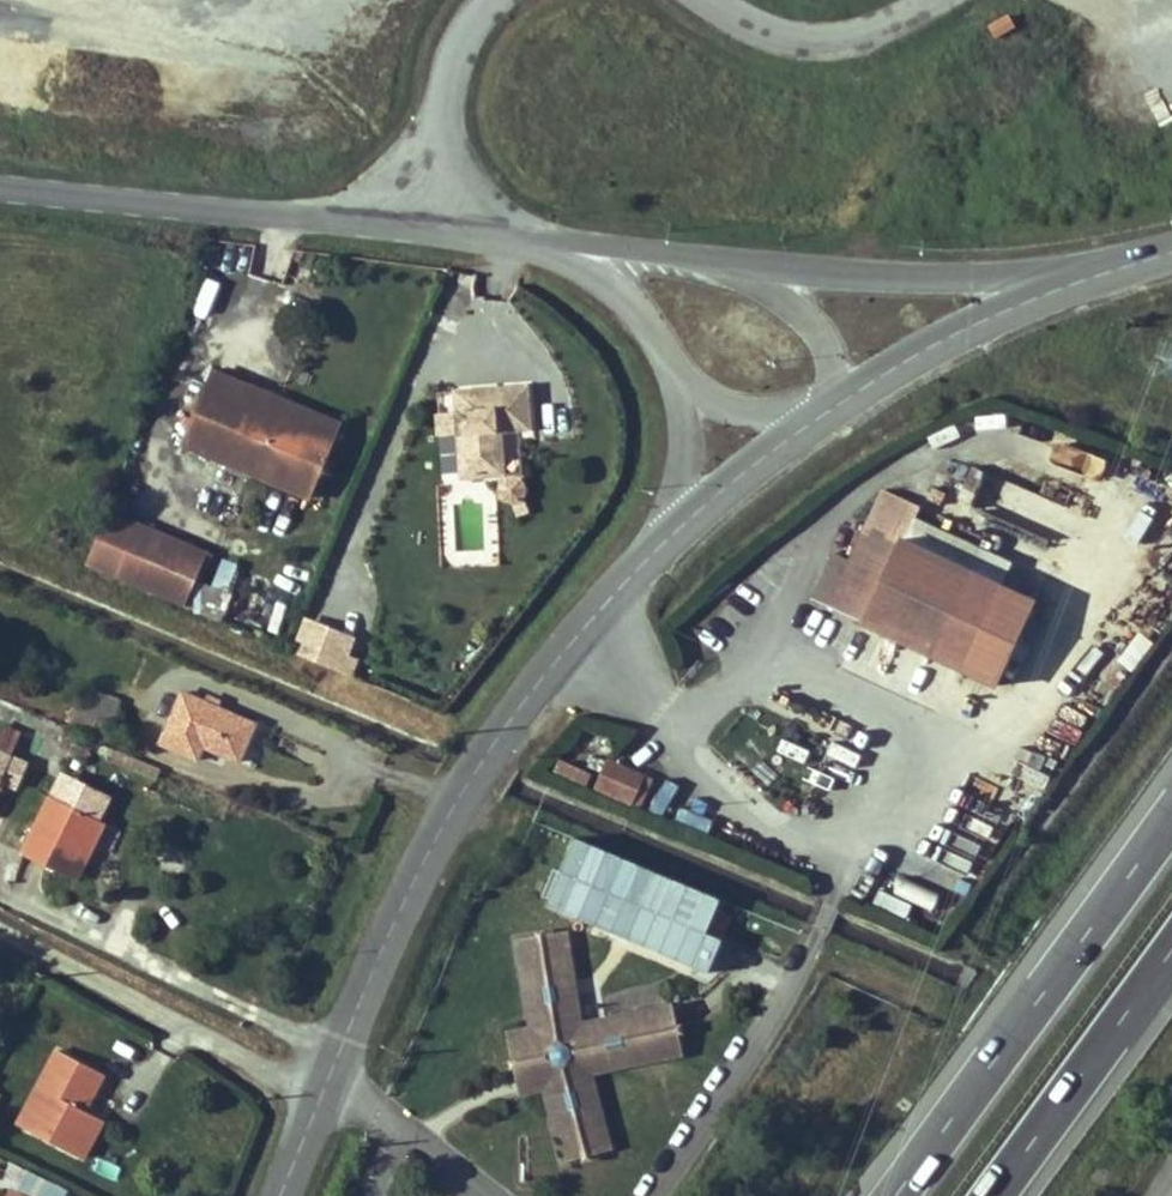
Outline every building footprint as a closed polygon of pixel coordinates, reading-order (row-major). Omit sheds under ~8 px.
[(1006,14),(986,26),(995,40),(1015,28),(1006,14)] [(211,371),(181,444),(312,498),(335,442),(312,433),(311,426),(308,419),(306,417),(300,414),(292,411),(289,410),(283,411),(278,413),(273,416),(230,399),(236,381),(211,371)] [(312,433),(335,442),(342,425),(236,381),(230,399),(273,416),(278,413),(283,411),(289,410),(292,411),(300,414),(306,417),(308,419),(311,426),(312,433)] [(533,392),(462,395),(464,481),(506,479),(505,435),(534,434),(533,392)] [(957,461),(944,499),(972,508),(985,471),(957,461)] [(916,649),(923,653),(931,656),(1001,691),(1041,604),(909,541),(920,517),(880,497),(870,516),(867,524),(866,523),(828,605),(861,621),(860,623),(916,649)] [(133,543),(111,595),(180,623),(191,597),(201,572),(133,543)] [(221,560),(212,588),(229,593),(238,565),(221,560)] [(225,611),(191,597),(180,623),(214,638),(225,611)] [(357,649),(310,630),(297,662),(344,681),(350,667),(357,649)] [(1139,635),(1120,664),(1135,674),(1154,644),(1139,635)] [(361,672),(350,667),(344,681),(355,686),(361,672)] [(254,724),(216,708),(206,702),(182,692),(159,742),(196,759),(203,744),(238,760),(254,724)] [(208,695),(206,702),(216,708),(220,700),(208,695)] [(59,745),(66,732),(51,725),(45,739),(59,745)] [(16,791),(27,767),(0,755),(0,784),(16,791)] [(608,760),(595,789),(639,809),(652,781),(608,760)] [(1016,760),(1011,773),(1040,785),(1046,772),(1016,760)] [(84,851),(81,848),(94,820),(53,799),(24,854),(71,878),(84,851)] [(104,825),(94,820),(81,848),(84,851),(71,878),(76,881),(104,825)] [(691,972),(721,901),(572,837),(541,908),(691,972)] [(880,892),(874,905),(905,920),(911,907),(880,892)] [(572,936),(522,944),(537,1032),(525,1034),(528,1051),(520,1063),(522,1071),(533,1079),(536,1096),(549,1094),(562,1167),(612,1158),(597,1078),(689,1062),(680,1012),(588,1029),(572,936)] [(525,1034),(515,1036),(520,1063),(528,1051),(525,1034)] [(103,1074),(59,1049),(17,1122),(81,1158),(102,1119),(84,1109),(103,1074)] [(533,1079),(522,1071),(527,1098),(536,1096),(533,1079)] [(21,1172),(13,1188),(27,1195),(66,1195),(21,1172)]
